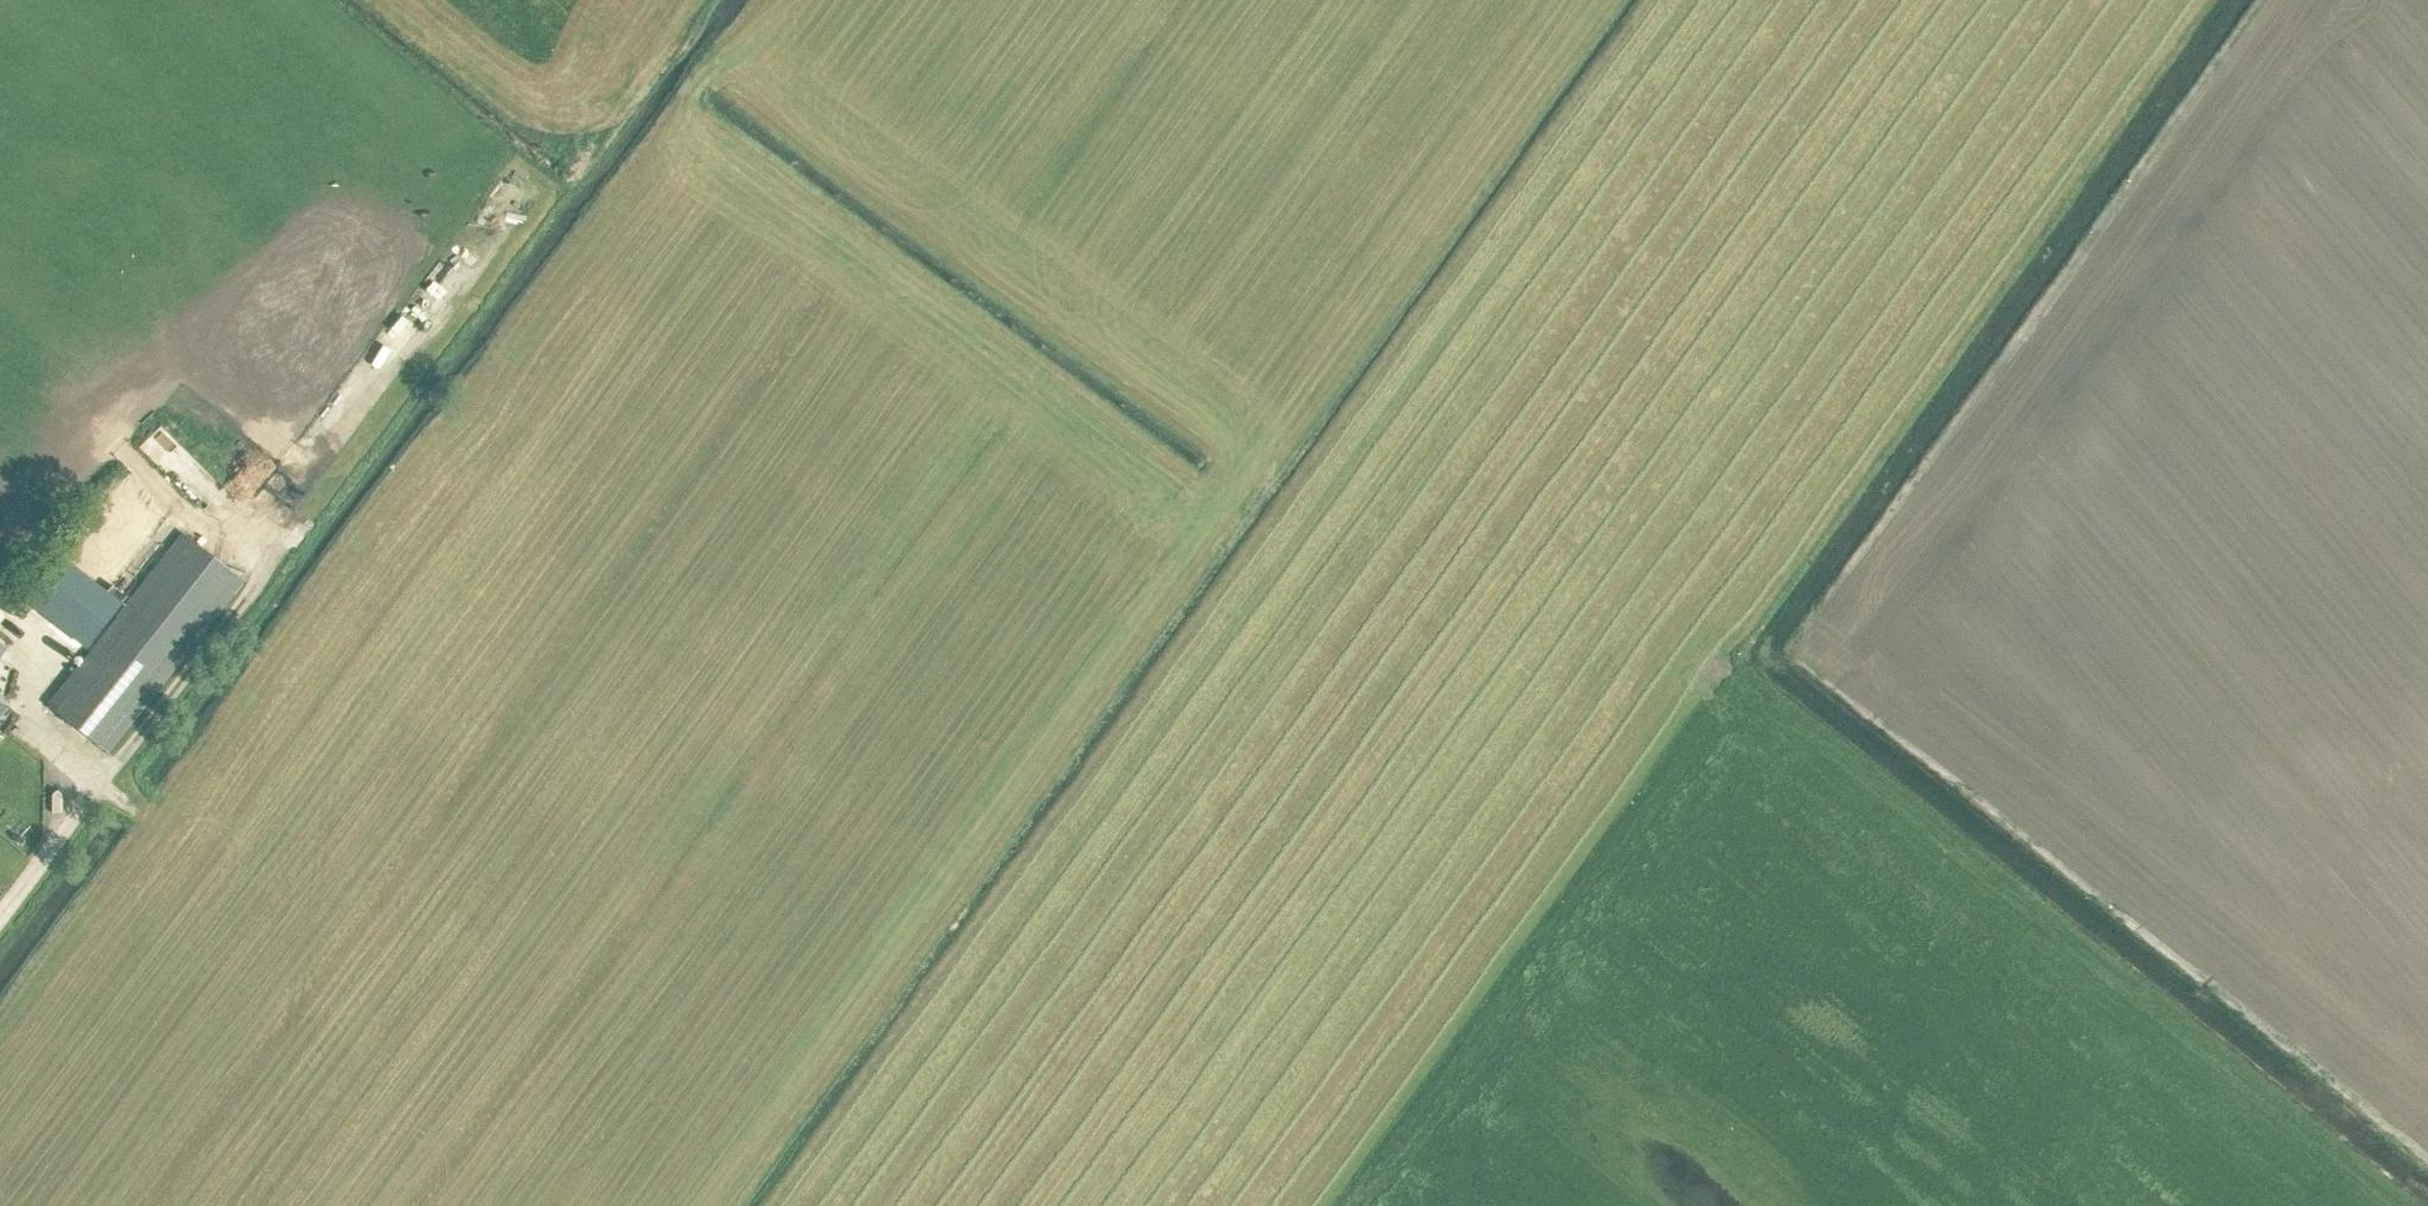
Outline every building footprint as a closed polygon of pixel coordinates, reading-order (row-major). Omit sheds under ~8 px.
[(185,535),(49,707),(108,752),(243,581),(185,535)] [(24,603),(87,652),(123,606),(60,557),(24,603)] [(8,648),(0,642),(0,659),(8,648)]
